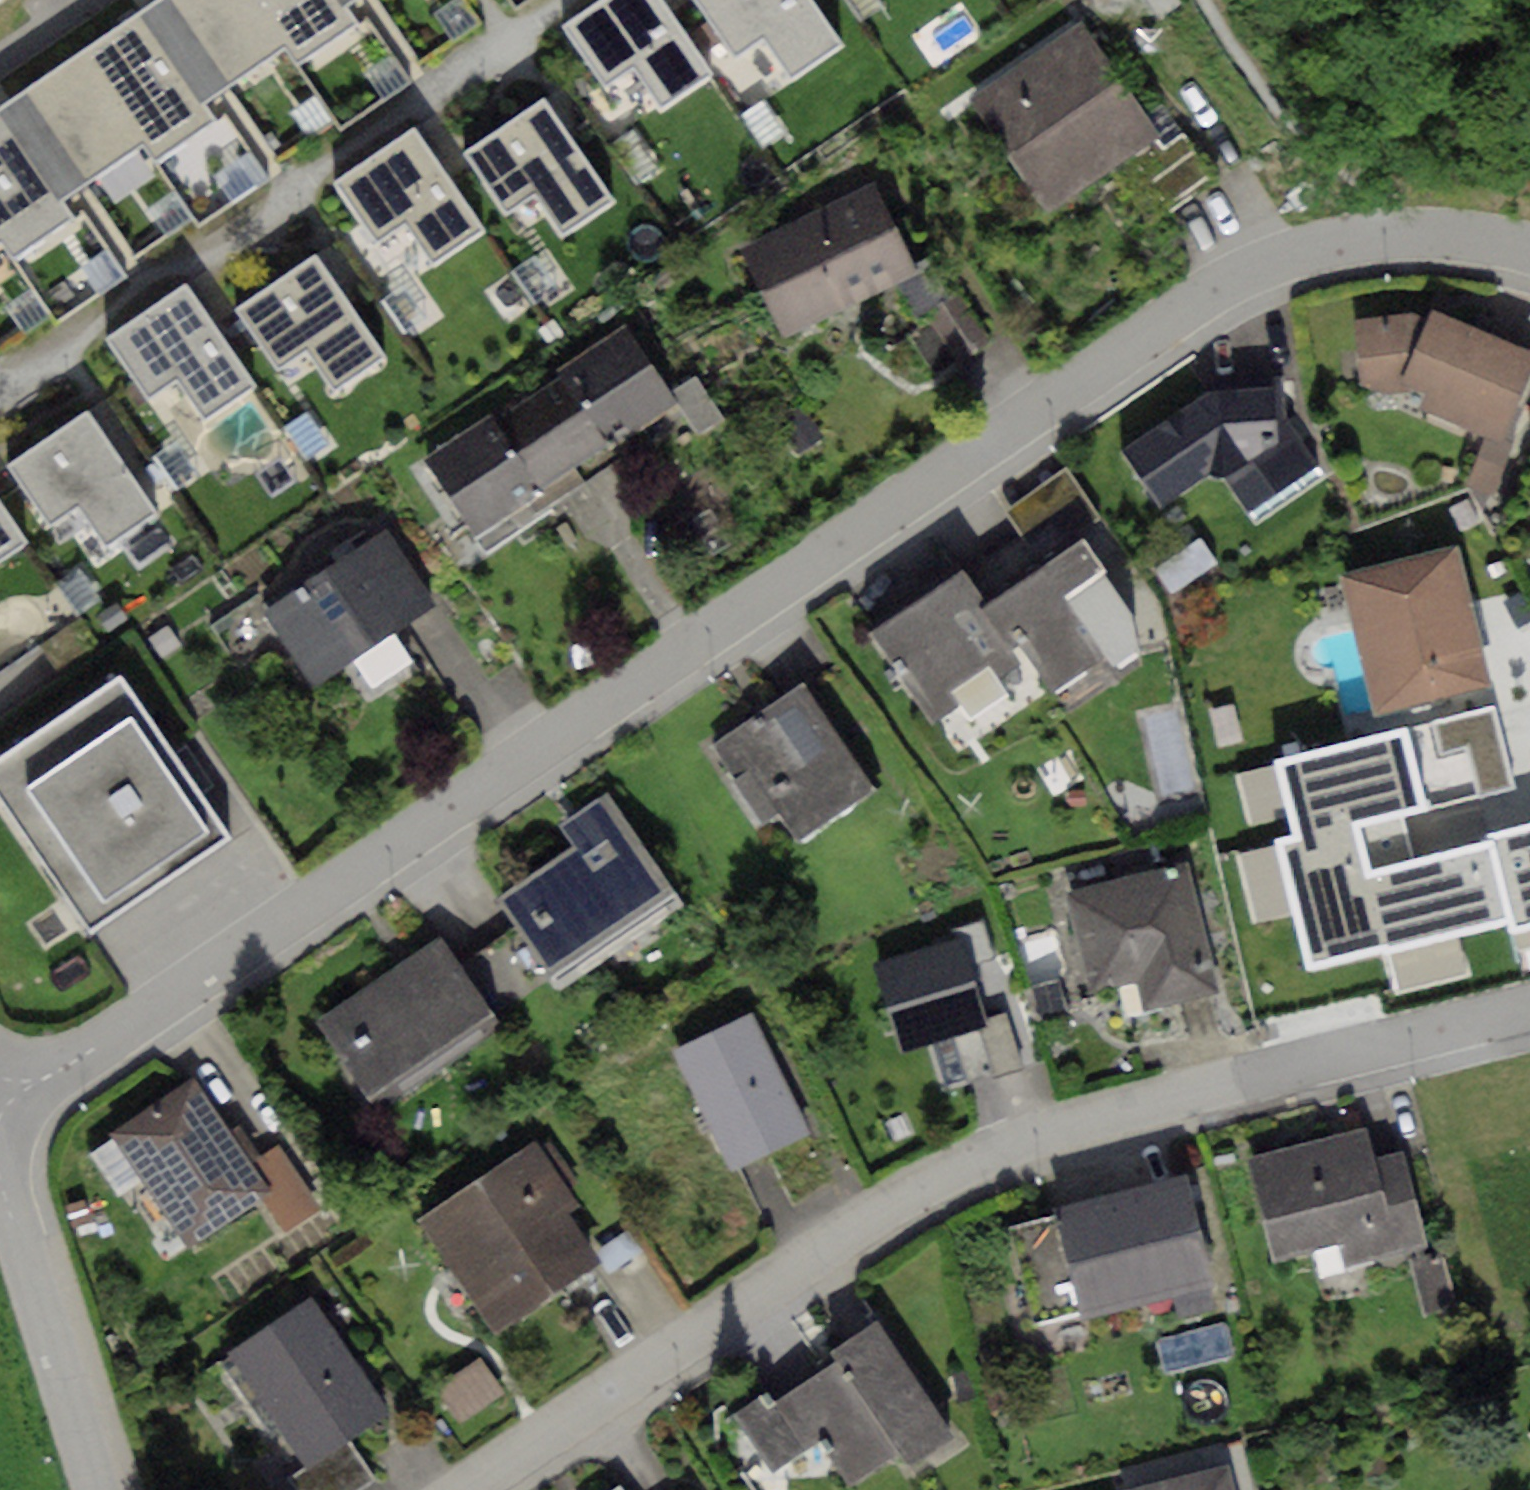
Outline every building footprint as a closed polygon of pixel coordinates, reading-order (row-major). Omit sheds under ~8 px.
[(137,11),(203,105),(231,87),(172,0),(153,0),(137,11)] [(231,87),(288,48),(254,0),(172,0),(231,87)] [(288,48),(297,61),(357,19),(346,3),(344,0),(254,0),(288,48)] [(660,0),(597,0),(560,25),(602,88),(632,68),(660,110),(711,76),(660,0)] [(811,0),(695,0),(733,56),(761,37),(792,82),(844,47),(811,0)] [(137,11),(79,52),(143,141),(157,159),(214,118),(203,105),(137,11)] [(1083,27),(975,96),(1049,210),(1128,159),(1157,141),(1083,27)] [(79,52),(25,90),(89,180),(143,141),(79,52)] [(0,105),(0,114),(61,198),(89,180),(25,90),(24,88),(0,105)] [(543,97),(459,153),(502,216),(533,196),(561,238),(614,202),(543,97)] [(0,114),(0,240),(1,241),(15,259),(73,217),(61,198),(0,114)] [(414,126),(331,182),(372,243),(404,221),(434,267),(485,232),(414,126)] [(1164,151),(1157,141),(1128,159),(1166,212),(1213,179),(1183,137),(1164,151)] [(874,184),(742,248),(785,336),(917,271),(874,184)] [(316,259),(238,311),(279,372),(310,352),(337,391),(384,359),(316,259)] [(186,284),(105,339),(146,400),(176,379),(203,419),(254,385),(186,284)] [(961,295),(907,339),(945,385),(999,341),(961,295)] [(1351,320),(1360,385),(1382,392),(1413,390),(1424,393),(1418,408),(1498,438),(1529,380),(1529,352),(1434,309),(1430,314),(1351,320)] [(625,327),(560,369),(563,375),(609,446),(674,405),(625,327)] [(1205,386),(1112,451),(1156,520),(1211,482),(1237,525),(1326,471),(1290,419),(1287,374),(1236,375),(1237,384),(1205,386)] [(563,375),(493,420),(539,491),(609,446),(563,375)] [(697,375),(672,390),(699,433),(724,418),(697,375)] [(804,404),(777,424),(800,455),(827,435),(804,404)] [(309,414),(286,429),(307,461),(330,446),(309,414)] [(488,414),(423,457),(474,534),(539,491),(493,420),(488,414)] [(88,417),(10,469),(51,530),(81,510),(108,549),(156,517),(88,417)] [(1485,439),(1465,490),(1493,500),(1513,449),(1485,439)] [(1066,463),(1001,510),(1021,539),(1046,521),(1062,543),(1103,514),(1066,463)] [(25,546),(0,509),(0,563),(25,546)] [(381,535),(259,616),(308,688),(343,665),(367,700),(412,670),(389,636),(430,609),(381,535)] [(1082,541),(992,603),(1029,658),(1052,691),(1102,657),(1113,664),(1137,646),(1132,614),(1082,541)] [(1457,546),(1344,573),(1377,713),(1490,686),(1457,546)] [(1029,658),(992,603),(968,567),(869,630),(929,723),(957,705),(968,722),(1008,696),(996,679),(1029,658)] [(79,569),(56,584),(78,617),(101,602),(79,569)] [(167,625),(150,637),(165,660),(183,648),(167,625)] [(0,757),(0,799),(93,929),(232,839),(122,674),(0,757)] [(802,684),(713,743),(764,821),(780,810),(799,838),(872,790),(802,684)] [(1275,760),(1294,835),(1276,840),(1309,971),(1507,922),(1510,934),(1529,929),(1529,823),(1485,834),(1487,842),(1415,860),(1404,817),(1516,789),(1495,706),(1275,760)] [(575,844),(500,896),(519,925),(551,972),(672,891),(606,795),(562,825),(575,844)] [(1186,861),(1065,890),(1089,993),(1138,982),(1145,1009),(1218,992),(1186,861)] [(519,925),(456,966),(488,1014),(551,972),(519,925)] [(960,933),(873,962),(903,1052),(929,1044),(990,1024),(960,933)] [(436,937),(318,1019),(370,1094),(488,1014),(456,966),(436,937)] [(1055,980),(1032,987),(1043,1022),(1066,1015),(1055,980)] [(749,1012),(673,1049),(731,1168),(808,1131),(749,1012)] [(990,1024),(929,1044),(942,1086),(990,1071),(992,1078),(1026,1067),(1010,1017),(990,1024)] [(195,1079),(88,1154),(117,1197),(142,1182),(186,1255),(271,1185),(253,1160),(195,1079)] [(1365,1127),(1250,1158),(1276,1257),(1339,1240),(1346,1267),(1427,1246),(1401,1150),(1373,1158),(1365,1127)] [(536,1139),(420,1220),(497,1330),(601,1257),(567,1208),(579,1200),(536,1139)] [(321,1204),(278,1143),(253,1160),(271,1185),(296,1222),(321,1204)] [(1188,1173),(1058,1205),(1060,1214),(1084,1314),(1215,1283),(1188,1173)] [(1084,1314),(1060,1214),(1009,1226),(1032,1327),(1084,1314)] [(1429,1253),(1410,1257),(1424,1317),(1457,1310),(1446,1261),(1432,1264),(1429,1253)] [(311,1299),(228,1354),(303,1466),(348,1436),(386,1412),(311,1299)] [(766,1390),(731,1414),(772,1476),(819,1445),(848,1489),(898,1456),(908,1470),(957,1438),(878,1319),(833,1349),(839,1358),(774,1401),(766,1390)] [(474,1366),(433,1393),(457,1429),(498,1401),(474,1366)] [(348,1436),(303,1466),(290,1476),(300,1489),(359,1489),(377,1477),(348,1436)] [(1228,1467),(1124,1489),(1233,1489),(1228,1467)]
